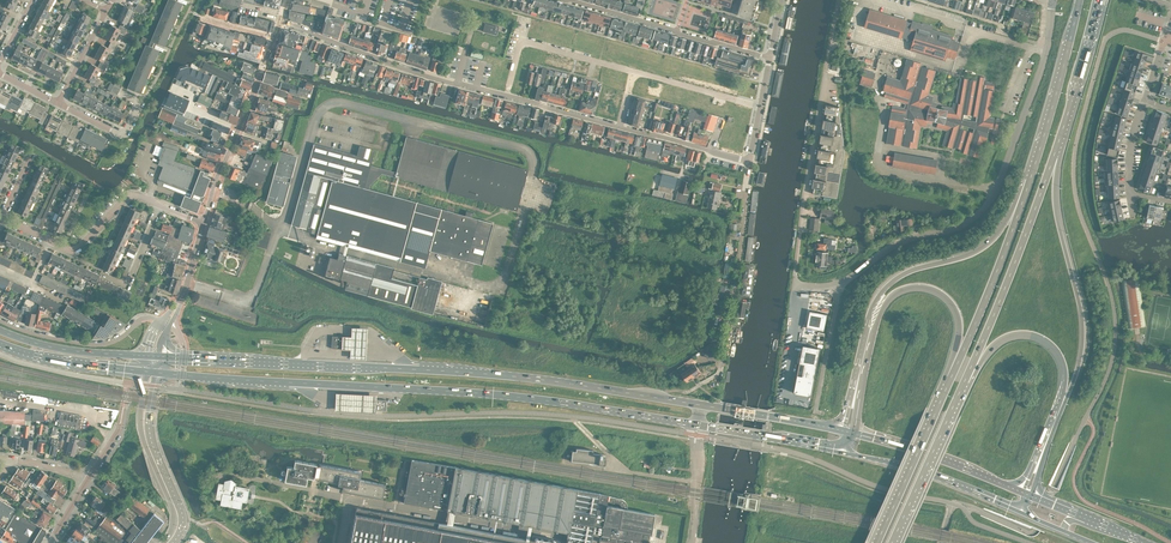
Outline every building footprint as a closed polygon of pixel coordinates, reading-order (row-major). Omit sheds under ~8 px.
[(9,0),(8,0),(5,7),(13,11),(17,4),(9,0)] [(182,3),(177,1),(175,0),(170,0),(153,41),(143,37),(141,41),(148,44),(147,46),(153,48),(155,44),(156,43),(164,46),(182,3)] [(211,4),(237,12),(238,11),(239,7),(240,1),(263,6),(264,5),(278,8),(279,8),(281,0),(213,0),(211,4)] [(308,13),(324,16),(325,10),(310,6),(310,5),(307,4),(308,0),(292,0),(289,9),(308,13)] [(548,0),(541,0),(540,6),(539,6),(539,9),(545,11),(546,8),(548,0)] [(546,8),(553,10),(555,1),(552,0),(548,0),(546,8)] [(616,0),(610,0),(608,7),(609,8),(614,9),(616,0)] [(623,2),(616,0),(614,9),(620,11),(623,2)] [(623,11),(630,13),(632,5),(628,4),(629,1),(625,0),(624,3),(625,3),(623,11)] [(632,5),(630,13),(637,16),(639,7),(640,8),(642,0),(638,0),(636,6),(632,5)] [(738,15),(752,20),(759,0),(742,0),(738,15)] [(959,10),(962,1),(957,0),(954,0),(951,8),(959,10)] [(1012,11),(1014,5),(1016,0),(1008,0),(1007,3),(1012,5),(1010,11),(1012,11)] [(43,1),(40,7),(48,11),(51,5),(43,1)] [(553,10),(562,13),(565,4),(555,1),(553,10)] [(569,15),(571,6),(565,4),(562,13),(569,15)] [(794,29),(798,7),(790,5),(785,27),(794,29)] [(124,6),(121,13),(130,17),(133,10),(124,6)] [(212,16),(219,18),(226,20),(228,14),(229,15),(230,12),(214,6),(213,10),(214,10),(212,16)] [(575,17),(578,7),(571,6),(569,15),(575,17)] [(973,10),(972,14),(979,16),(981,10),(981,8),(974,6),(974,8),(973,10)] [(40,7),(36,14),(44,18),(48,11),(40,7)] [(580,8),(578,7),(575,17),(579,18),(578,21),(580,21),(580,22),(581,19),(584,9),(583,9),(580,8)] [(1024,21),(1023,23),(1020,35),(1027,37),(1035,12),(1016,7),(1013,18),(1024,21)] [(907,21),(869,9),(864,27),(901,38),(902,37),(913,41),(910,50),(946,60),(947,56),(955,59),(960,43),(952,40),(953,36),(932,30),(933,26),(922,23),(922,24),(912,21),(912,23),(906,21),(907,21)] [(238,12),(232,10),(231,13),(229,21),(235,23),(237,17),(238,12)] [(302,23),(305,14),(289,10),(289,11),(288,17),(291,20),(295,20),(295,21),(302,23)] [(589,23),(592,12),(586,10),(583,19),(587,20),(586,22),(589,23)] [(0,18),(0,19),(8,23),(11,16),(3,12),(0,18)] [(77,18),(79,20),(87,24),(90,18),(91,17),(87,16),(88,14),(83,12),(82,13),(81,17),(78,15),(77,18)] [(596,23),(598,14),(592,12),(589,23),(592,23),(592,22),(596,23)] [(718,15),(743,22),(744,20),(719,12),(718,15)] [(130,17),(121,13),(117,20),(121,21),(120,24),(125,26),(130,17)] [(36,14),(33,20),(41,24),(44,18),(36,14)] [(601,26),(605,15),(598,14),(596,23),(599,24),(599,25),(601,26)] [(252,27),(255,17),(253,16),(252,18),(241,15),(240,18),(237,17),(235,23),(253,27),(252,27)] [(611,17),(605,15),(601,26),(604,27),(605,25),(609,26),(611,17)] [(323,24),(321,31),(320,33),(339,39),(345,20),(336,17),(335,19),(330,17),(326,16),(325,19),(323,24)] [(253,27),(266,30),(268,20),(255,17),(252,27),(253,27)] [(617,29),(620,20),(613,18),(612,22),(611,22),(609,27),(617,29)] [(302,23),(321,31),(323,24),(304,19),(303,19),(302,23)] [(33,20),(30,26),(38,31),(41,24),(33,20)] [(79,20),(75,26),(84,30),(87,24),(79,20)] [(268,20),(266,30),(272,32),(273,28),(274,26),(273,25),(274,22),(268,20)] [(624,21),(620,20),(617,29),(616,32),(620,33),(618,39),(621,40),(621,39),(626,21),(624,21)] [(196,36),(198,36),(202,23),(198,21),(194,31),(197,32),(196,36)] [(630,33),(632,23),(628,22),(626,21),(621,39),(621,40),(623,40),(626,32),(630,33)] [(352,32),(356,33),(357,28),(360,29),(360,27),(361,24),(355,22),(352,32)] [(202,23),(198,36),(197,39),(199,39),(201,34),(203,35),(207,25),(202,23)] [(483,31),(493,34),(497,35),(499,27),(495,26),(485,23),(483,31)] [(639,25),(632,23),(630,33),(636,34),(639,25)] [(229,51),(234,33),(216,27),(215,26),(208,24),(203,38),(204,39),(208,41),(208,40),(210,41),(209,41),(215,45),(216,44),(221,48),(222,47),(223,47),(223,48),(229,51)] [(111,25),(108,31),(116,36),(119,31),(124,34),(127,29),(120,25),(118,28),(111,25)] [(38,31),(30,26),(26,33),(28,35),(27,38),(35,42),(37,39),(34,37),(38,31)] [(75,26),(72,33),(80,37),(84,30),(75,26)] [(644,37),(647,28),(641,26),(638,35),(637,35),(635,44),(637,44),(640,36),(644,37)] [(650,39),(653,29),(647,28),(644,37),(650,39)] [(282,30),(281,36),(295,41),(303,43),(305,37),(305,35),(286,30),(283,29),(282,30)] [(381,29),(379,36),(374,53),(385,56),(391,31),(381,29)] [(714,38),(719,40),(722,30),(717,29),(714,38)] [(743,29),(742,32),(738,45),(747,48),(751,35),(752,31),(743,29)] [(663,32),(655,30),(655,32),(655,33),(653,38),(658,40),(657,41),(657,43),(659,44),(660,43),(660,41),(661,38),(663,32)] [(719,40),(725,41),(728,32),(722,30),(719,40)] [(66,38),(69,39),(77,43),(80,37),(72,33),(69,31),(66,38)] [(111,41),(109,44),(116,48),(119,43),(114,40),(116,36),(108,31),(105,38),(111,41)] [(229,52),(234,54),(238,40),(240,33),(240,32),(235,31),(234,33),(229,52)] [(660,41),(660,43),(659,44),(658,49),(662,50),(663,47),(661,45),(662,45),(662,43),(663,41),(668,43),(669,43),(671,35),(670,34),(663,32),(661,38),(660,41)] [(725,41),(730,43),(733,34),(728,32),(725,41)] [(240,33),(238,40),(253,43),(262,46),(264,47),(267,41),(267,40),(266,40),(266,38),(255,35),(254,39),(251,38),(252,35),(248,34),(247,36),(244,36),(245,34),(240,33)] [(733,34),(730,43),(736,44),(738,35),(733,34)] [(348,44),(354,46),(357,37),(351,35),(348,44)] [(678,37),(671,35),(669,43),(669,44),(670,45),(671,46),(672,46),(673,46),(671,54),(674,55),(677,47),(675,46),(678,37)] [(295,41),(281,36),(279,43),(293,47),(295,41)] [(366,50),(367,50),(370,41),(371,38),(365,36),(364,38),(364,39),(361,48),(365,50),(366,50)] [(354,46),(361,48),(364,39),(357,37),(354,46)] [(684,47),(686,39),(680,37),(676,50),(684,53),(685,49),(684,49),(684,47)] [(787,66),(793,39),(784,37),(778,64),(787,66)] [(69,39),(65,46),(73,50),(77,43),(69,39)] [(312,39),(309,48),(308,48),(309,49),(317,52),(321,43),(312,39)] [(695,41),(688,39),(685,49),(685,51),(687,51),(688,50),(691,51),(689,57),(691,58),(693,51),(692,51),(695,41)] [(238,40),(234,54),(258,62),(260,58),(254,56),(255,52),(260,53),(262,46),(253,43),(238,40)] [(370,41),(367,50),(373,52),(376,43),(370,41)] [(389,49),(395,51),(397,43),(391,41),(389,49)] [(702,44),(696,42),(693,52),(700,53),(702,44)] [(12,58),(19,61),(23,52),(20,51),(23,45),(19,43),(16,49),(12,58)] [(276,52),(279,53),(278,53),(302,60),(298,72),(312,76),(316,63),(309,61),(311,55),(308,54),(308,52),(306,51),(301,50),(278,43),(276,52)] [(114,53),(116,48),(109,44),(108,48),(101,44),(98,51),(106,55),(109,51),(114,53)] [(317,58),(318,59),(324,62),(331,47),(323,44),(317,58)] [(708,56),(707,56),(710,46),(704,44),(701,54),(705,55),(703,63),(706,64),(708,56)] [(73,50),(65,46),(64,49),(59,47),(56,53),(66,58),(67,55),(70,57),(70,56),(73,50)] [(147,46),(129,88),(140,93),(159,50),(153,48),(147,46)] [(711,57),(711,59),(711,60),(712,60),(712,61),(715,62),(716,58),(715,58),(716,53),(718,48),(711,46),(709,54),(708,56),(711,57)] [(394,59),(399,60),(403,48),(400,47),(399,51),(397,50),(394,59)] [(36,59),(30,56),(25,65),(27,65),(26,66),(31,69),(32,68),(37,59),(40,60),(45,50),(42,48),(36,59)] [(403,48),(399,60),(404,62),(408,49),(403,48)] [(327,55),(325,63),(332,66),(337,67),(338,68),(343,53),(340,52),(337,51),(337,50),(334,49),(333,49),(331,49),(328,56),(327,55)] [(737,54),(721,49),(719,57),(735,61),(737,54)] [(42,62),(38,71),(45,74),(49,65),(43,62),(49,51),(45,50),(40,60),(42,62)] [(482,59),(483,53),(472,50),(470,56),(482,59)] [(101,61),(99,64),(106,67),(109,62),(104,60),(106,55),(98,51),(94,57),(101,61)] [(1146,61),(1148,55),(1138,51),(1136,58),(1146,61)] [(19,61),(25,65),(30,56),(23,52),(19,61)] [(406,62),(411,64),(414,53),(409,52),(406,62)] [(411,64),(416,66),(420,55),(420,52),(419,52),(418,54),(414,53),(411,64)] [(345,61),(349,62),(351,55),(345,53),(341,65),(343,66),(345,61)] [(272,67),(281,70),(290,72),(292,66),(286,65),(288,58),(275,54),(272,67)] [(748,57),(737,54),(735,61),(745,64),(748,57)] [(350,69),(353,69),(357,57),(351,55),(349,62),(352,64),(350,69)] [(416,66),(421,68),(425,57),(420,55),(416,66)] [(429,70),(433,71),(435,72),(436,71),(437,72),(439,63),(435,61),(436,56),(434,55),(429,70)] [(719,57),(717,56),(715,64),(751,74),(755,59),(748,57),(745,64),(735,61),(719,57)] [(357,57),(353,69),(355,70),(356,65),(360,67),(363,59),(357,57)] [(425,57),(421,68),(426,69),(430,59),(425,57)] [(1144,67),(1146,61),(1136,58),(1134,64),(1144,67)] [(922,66),(921,68),(919,67),(921,63),(908,59),(901,81),(887,77),(883,90),(886,91),(884,96),(905,103),(904,108),(899,107),(892,106),(890,118),(889,126),(890,126),(887,143),(894,144),(895,144),(901,145),(916,148),(920,126),(920,125),(921,125),(926,126),(927,122),(932,123),(934,116),(934,117),(935,117),(936,118),(937,118),(938,118),(939,117),(939,118),(937,127),(939,127),(948,130),(943,145),(947,146),(953,148),(954,149),(955,147),(961,149),(960,152),(978,157),(983,141),(986,141),(988,132),(985,131),(987,127),(993,128),(994,118),(989,117),(993,90),(984,89),(985,88),(985,87),(985,86),(985,84),(983,84),(983,82),(984,78),(984,77),(983,77),(977,76),(976,80),(961,77),(958,96),(958,98),(957,99),(957,100),(957,103),(954,102),(953,108),(944,107),(943,106),(942,106),(941,108),(941,109),(940,108),(938,108),(936,107),(937,104),(937,103),(932,102),(933,97),(927,95),(931,83),(932,81),(933,78),(935,70),(931,69),(930,69),(929,69),(929,70),(928,70),(927,70),(927,68),(922,66)] [(364,83),(372,62),(366,60),(362,72),(365,73),(361,83),(364,83)] [(240,85),(246,88),(246,89),(247,88),(246,88),(249,82),(251,83),(252,84),(252,83),(248,81),(237,77),(205,61),(201,68),(239,86),(240,85)] [(377,65),(372,62),(364,83),(366,84),(369,75),(373,76),(377,65)] [(106,67),(99,64),(98,67),(91,63),(88,70),(96,74),(98,70),(103,73),(106,67)] [(235,68),(241,70),(252,74),(254,67),(243,63),(241,69),(240,68),(240,67),(236,65),(235,68)] [(1142,73),(1144,67),(1134,64),(1132,70),(1142,73)] [(45,74),(52,78),(56,69),(49,65),(45,74)] [(181,69),(177,78),(184,81),(185,79),(205,87),(210,75),(187,65),(182,67),(181,69)] [(375,76),(372,84),(374,85),(377,77),(377,76),(382,77),(385,68),(385,67),(381,66),(380,66),(379,66),(375,75),(375,76)] [(385,80),(389,82),(393,70),(386,68),(382,79),(383,80),(383,79),(385,79),(385,80)] [(533,84),(538,86),(539,82),(543,83),(547,69),(542,68),(541,74),(536,73),(533,84)] [(56,69),(52,78),(59,81),(63,72),(56,69)] [(255,77),(244,72),(242,76),(240,75),(240,74),(233,71),(230,70),(228,69),(228,71),(227,71),(227,72),(233,75),(252,83),(255,77)] [(101,77),(96,74),(88,70),(84,76),(91,80),(89,83),(96,87),(101,77)] [(393,70),(389,82),(396,84),(400,73),(393,70)] [(860,83),(869,86),(873,73),(864,70),(860,83)] [(1140,79),(1142,73),(1132,70),(1130,76),(1140,79)] [(265,82),(275,85),(277,84),(279,75),(265,71),(262,81),(265,82)] [(526,83),(532,84),(534,72),(528,71),(526,83)] [(780,98),(785,73),(776,71),(771,97),(780,98)] [(413,83),(412,86),(417,88),(420,78),(402,73),(400,79),(405,81),(405,83),(407,83),(407,81),(413,83)] [(217,92),(215,97),(224,102),(231,104),(230,106),(238,109),(239,106),(239,104),(241,100),(242,98),(243,97),(242,97),(243,95),(245,90),(246,90),(242,89),(223,80),(216,76),(210,89),(217,92)] [(285,82),(297,85),(298,81),(299,79),(287,76),(285,82)] [(1138,86),(1140,79),(1130,76),(1128,82),(1138,86)] [(415,100),(421,101),(426,80),(420,78),(415,100)] [(426,80),(421,101),(422,102),(422,103),(427,104),(433,82),(426,80)] [(546,101),(552,103),(555,94),(551,93),(554,81),(552,80),(551,84),(549,92),(546,101)] [(279,88),(293,92),(309,97),(313,83),(306,81),(304,89),(294,86),(281,82),(279,88)] [(570,90),(576,92),(578,82),(575,82),(572,81),(570,90)] [(994,89),(995,82),(985,81),(985,84),(985,86),(985,87),(985,88),(994,89)] [(440,84),(434,82),(431,93),(430,93),(430,96),(433,96),(433,93),(438,95),(440,84)] [(578,82),(576,92),(581,93),(584,84),(578,82)] [(1136,92),(1138,86),(1128,82),(1126,88),(1136,92)] [(275,87),(261,83),(257,93),(268,97),(267,100),(272,101),(288,106),(288,107),(298,110),(298,106),(300,107),(301,101),(300,101),(301,98),(288,94),(288,95),(285,94),(286,92),(274,88),(275,87)] [(1169,85),(1163,83),(1159,94),(1166,96),(1169,85)] [(540,100),(546,101),(549,92),(551,85),(550,85),(548,84),(546,92),(543,91),(540,100)] [(534,99),(539,100),(542,87),(539,86),(538,87),(534,99)] [(552,103),(558,105),(563,89),(560,88),(558,95),(555,94),(552,103)] [(1134,98),(1136,92),(1126,88),(1123,94),(1134,98)] [(6,106),(12,95),(1,89),(0,92),(0,103),(6,106)] [(563,89),(558,105),(564,106),(567,97),(563,96),(565,89),(563,89)] [(73,98),(80,101),(84,93),(77,90),(73,98)] [(455,102),(465,104),(468,92),(467,92),(464,92),(464,91),(464,92),(463,91),(463,90),(460,90),(459,90),(455,102)] [(172,92),(166,105),(184,112),(189,100),(172,92)] [(80,101),(86,105),(90,97),(84,93),(80,101)] [(437,104),(445,107),(449,95),(440,93),(439,96),(436,95),(433,105),(437,106),(437,104)] [(224,102),(215,97),(213,100),(201,94),(197,102),(210,108),(220,113),(222,109),(226,111),(236,115),(235,114),(236,113),(237,113),(238,109),(230,106),(231,104),(224,102)] [(480,95),(475,94),(472,103),(471,106),(476,107),(477,107),(477,105),(480,95)] [(1132,104),(1134,98),(1123,94),(1121,101),(1132,104)] [(17,111),(19,108),(18,108),(23,100),(12,95),(6,106),(17,111)] [(494,99),(483,96),(481,101),(481,104),(482,104),(484,105),(484,107),(487,108),(488,105),(491,106),(494,99)] [(19,108),(29,113),(35,102),(24,97),(23,100),(18,108),(19,108)] [(97,100),(90,97),(86,105),(89,106),(89,107),(93,109),(93,108),(97,100)] [(584,112),(589,113),(593,98),(589,97),(588,101),(587,101),(587,103),(584,112)] [(635,97),(633,104),(643,106),(645,99),(635,97)] [(272,101),(267,100),(259,98),(259,99),(258,99),(257,101),(258,102),(257,104),(276,110),(277,107),(270,105),(272,101)] [(495,99),(492,108),(498,110),(499,107),(501,107),(502,101),(495,99)] [(93,108),(100,111),(104,103),(97,100),(93,108)] [(122,100),(119,107),(117,110),(120,111),(121,109),(123,110),(127,102),(122,100)] [(505,116),(508,117),(511,103),(505,101),(503,110),(506,111),(505,116)] [(578,111),(584,112),(587,103),(581,101),(578,111)] [(1130,110),(1132,104),(1121,101),(1119,107),(1130,110)] [(40,119),(44,111),(46,108),(35,102),(29,113),(40,119)] [(100,111),(107,115),(111,107),(104,103),(100,111)] [(511,103),(508,117),(510,117),(510,118),(512,113),(515,114),(517,105),(511,103)] [(112,104),(111,107),(107,115),(113,118),(117,110),(119,107),(112,104)] [(276,110),(257,104),(256,107),(255,107),(255,109),(255,110),(255,111),(267,115),(268,111),(270,112),(271,110),(275,112),(276,110)] [(633,104),(631,110),(642,113),(643,106),(633,104)] [(826,119),(823,119),(840,122),(838,107),(839,106),(826,104),(826,105),(828,105),(826,119)] [(517,123),(520,124),(522,115),(524,106),(518,105),(516,114),(519,115),(518,119),(517,123)] [(522,115),(520,124),(519,127),(522,127),(524,116),(528,117),(530,108),(524,106),(522,115)] [(778,108),(770,107),(766,124),(774,125),(778,108)] [(1127,117),(1130,110),(1119,107),(1117,113),(1127,117)] [(173,123),(173,124),(175,125),(177,120),(184,123),(186,118),(179,115),(162,108),(161,111),(158,117),(173,123)] [(499,113),(497,113),(498,110),(492,108),(490,118),(497,120),(498,119),(499,113)] [(530,117),(534,118),(534,121),(535,122),(534,124),(535,124),(534,130),(540,132),(543,123),(537,122),(538,118),(537,117),(539,109),(532,108),(530,117)] [(186,116),(191,118),(194,111),(189,109),(186,116)] [(695,118),(705,122),(708,116),(697,112),(697,111),(690,109),(687,121),(692,122),(695,118)] [(117,110),(113,118),(120,121),(122,118),(125,120),(129,112),(125,110),(124,113),(120,111),(117,110)] [(223,119),(227,121),(236,124),(238,117),(226,112),(221,110),(219,115),(223,119)] [(631,110),(629,117),(640,120),(642,113),(631,110)] [(44,111),(40,119),(39,122),(42,124),(48,113),(44,111)] [(281,130),(284,119),(275,117),(260,114),(251,111),(247,120),(257,124),(264,126),(281,130)] [(1170,114),(1160,111),(1157,117),(1168,120),(1170,114)] [(554,114),(553,114),(551,122),(549,129),(548,134),(551,135),(553,130),(551,129),(553,123),(558,124),(561,116),(557,115),(557,114),(555,114),(554,114)] [(708,114),(708,116),(705,122),(703,128),(712,131),(717,117),(708,114)] [(46,126),(57,131),(62,120),(52,115),(49,120),(47,125),(46,126)] [(1126,125),(1127,118),(1116,116),(1115,123),(1126,125)] [(550,119),(545,117),(541,132),(543,133),(545,128),(549,129),(551,122),(549,122),(550,119)] [(640,120),(629,117),(628,124),(638,127),(640,120)] [(1168,120),(1157,117),(1155,123),(1165,127),(1168,120)] [(570,127),(580,130),(583,121),(573,119),(570,127)] [(821,134),(843,138),(840,122),(823,119),(826,120),(823,134),(821,134)] [(57,131),(68,137),(73,125),(62,120),(57,131)] [(199,129),(184,123),(177,120),(175,125),(197,134),(199,129)] [(256,127),(257,124),(248,120),(245,126),(257,130),(258,127),(256,127)] [(651,130),(655,131),(662,133),(665,123),(653,120),(651,130)] [(213,121),(211,126),(228,133),(230,128),(213,121)] [(582,132),(588,134),(591,124),(588,123),(588,122),(586,122),(585,123),(584,122),(582,132)] [(666,131),(667,131),(668,132),(669,132),(670,132),(673,133),(676,124),(669,122),(666,131)] [(1125,131),(1126,125),(1115,123),(1114,130),(1125,131)] [(1163,133),(1165,127),(1155,123),(1153,129),(1163,133)] [(187,130),(172,124),(170,129),(185,135),(187,130)] [(589,134),(598,136),(598,134),(601,135),(604,127),(592,124),(589,134)] [(78,142),(80,139),(84,131),(73,125),(68,137),(78,142)] [(674,133),(675,133),(676,134),(677,135),(678,134),(681,135),(683,127),(676,125),(674,133)] [(685,125),(684,131),(683,131),(681,139),(688,140),(690,132),(688,132),(690,126),(685,125)] [(256,133),(257,130),(245,126),(244,130),(243,130),(244,132),(244,131),(253,135),(254,132),(256,133)] [(80,139),(91,144),(96,133),(85,128),(84,131),(80,139)] [(609,140),(612,140),(615,130),(608,128),(606,137),(610,138),(609,140)] [(219,137),(220,136),(221,133),(213,129),(210,136),(212,136),(211,140),(223,144),(225,140),(225,139),(225,140),(219,137)] [(691,141),(698,143),(701,134),(702,130),(698,129),(697,133),(693,132),(691,141)] [(1161,139),(1163,133),(1153,129),(1151,135),(1161,139)] [(610,145),(610,147),(612,147),(613,148),(614,144),(615,142),(615,139),(619,140),(621,131),(619,131),(615,130),(612,140),(611,143),(611,144),(610,145)] [(701,134),(698,143),(705,145),(708,136),(704,135),(705,130),(702,130),(701,134)] [(1124,138),(1125,131),(1114,130),(1113,136),(1124,138)] [(628,133),(621,131),(619,140),(625,142),(628,133)] [(96,133),(91,144),(101,150),(100,153),(100,152),(100,153),(103,154),(107,146),(104,144),(107,139),(96,133)] [(625,142),(625,144),(627,145),(628,142),(632,143),(634,135),(632,134),(631,134),(628,133),(625,142)] [(818,148),(818,149),(844,153),(845,151),(843,138),(821,134),(823,135),(821,149),(818,148)] [(1161,139),(1151,135),(1149,142),(1159,145),(1161,139)] [(241,137),(240,141),(253,145),(254,144),(261,146),(261,142),(259,142),(241,136),(241,137)] [(395,177),(417,183),(516,210),(527,170),(406,136),(400,158),(395,177)] [(641,136),(636,155),(640,156),(641,152),(640,152),(641,148),(640,147),(640,146),(644,147),(646,137),(641,136)] [(1123,144),(1124,138),(1113,136),(1112,142),(1123,144)] [(644,157),(658,161),(662,141),(647,138),(646,144),(647,145),(644,157)] [(253,145),(240,141),(239,143),(238,146),(256,151),(257,148),(253,147),(253,145)] [(204,149),(220,154),(222,147),(207,142),(204,149)] [(767,164),(771,144),(763,142),(759,163),(767,164)] [(1122,150),(1123,144),(1112,142),(1111,149),(1122,150)] [(12,143),(9,150),(18,154),(21,147),(12,143)] [(670,153),(673,153),(675,144),(670,143),(666,161),(668,161),(669,158),(670,153)] [(446,210),(371,190),(364,188),(374,150),(359,146),(357,155),(314,144),(292,225),(306,228),(305,231),(317,234),(316,238),(344,246),(347,247),(425,268),(429,250),(481,264),(492,223),(472,217),(473,213),(466,211),(465,215),(453,212),(455,207),(448,206),(446,210)] [(156,145),(152,154),(159,156),(162,149),(163,147),(157,145),(156,145)] [(163,166),(159,178),(160,181),(159,183),(181,191),(183,192),(184,192),(184,195),(180,206),(197,212),(200,203),(199,200),(200,196),(201,196),(204,195),(210,178),(207,177),(209,173),(174,161),(178,150),(163,146),(159,158),(160,159),(158,164),(163,166)] [(236,153),(242,155),(241,156),(244,157),(247,149),(239,146),(236,153)] [(686,147),(680,146),(677,160),(679,160),(681,155),(683,156),(686,147)] [(1164,156),(1166,150),(1156,146),(1154,153),(1164,156)] [(690,165),(694,151),(693,150),(689,149),(686,159),(689,159),(688,164),(688,165),(690,165)] [(816,163),(842,168),(844,153),(818,149),(821,149),(818,164),(816,163)] [(1110,155),(1120,157),(1122,150),(1111,149),(1110,155)] [(4,152),(3,155),(14,161),(18,154),(9,150),(7,153),(4,152)] [(202,155),(206,156),(207,156),(207,158),(217,162),(219,162),(220,159),(221,155),(220,155),(209,151),(208,151),(204,150),(202,155)] [(690,169),(693,170),(694,170),(694,169),(695,167),(693,166),(695,161),(696,161),(698,162),(700,152),(698,152),(697,151),(694,151),(690,165),(690,166),(690,169)] [(296,157),(281,152),(267,201),(282,205),(289,182),(288,182),(290,178),(296,157)] [(272,160),(256,153),(247,172),(230,165),(229,165),(230,165),(229,167),(231,168),(226,175),(225,175),(260,191),(272,160)] [(1162,162),(1164,156),(1154,153),(1152,159),(1162,162)] [(199,162),(201,162),(202,159),(187,154),(186,158),(199,162)] [(2,163),(11,168),(14,161),(3,155),(0,161),(0,162),(2,163)] [(202,159),(201,162),(199,167),(213,172),(214,169),(216,163),(202,158),(202,159)] [(1160,168),(1162,162),(1152,159),(1149,165),(1160,168)] [(0,168),(0,171),(8,174),(11,168),(2,163),(0,168)] [(813,178),(839,183),(842,168),(816,163),(815,164),(818,164),(816,178),(813,178)] [(40,164),(36,171),(45,175),(49,168),(40,164)] [(1158,174),(1160,168),(1149,165),(1147,171),(1158,174)] [(5,181),(8,174),(0,171),(0,179),(5,181)] [(36,171),(33,178),(42,182),(45,175),(36,171)] [(764,188),(767,174),(757,171),(754,185),(764,188)] [(1156,181),(1158,174),(1147,171),(1145,177),(1156,181)] [(652,189),(654,189),(658,190),(662,176),(656,174),(652,189)] [(658,190),(654,189),(653,195),(657,195),(665,197),(672,199),(673,194),(670,193),(672,188),(675,189),(677,179),(662,174),(662,176),(658,190)] [(676,200),(686,203),(693,178),(689,177),(688,181),(683,180),(679,191),(678,191),(676,200)] [(1154,187),(1156,181),(1145,177),(1143,183),(1154,187)] [(33,178),(30,185),(39,189),(42,182),(33,178)] [(839,183),(813,178),(816,179),(813,194),(837,198),(839,183)] [(74,180),(71,187),(80,191),(83,184),(74,180)] [(709,189),(721,191),(722,185),(710,182),(709,189)] [(1151,193),(1154,187),(1143,183),(1141,190),(1151,193)] [(30,185),(27,191),(36,196),(39,189),(30,185)] [(66,193),(68,194),(77,198),(80,191),(71,187),(69,190),(67,189),(66,193)] [(708,196),(710,197),(708,207),(717,208),(719,199),(720,199),(721,193),(711,190),(710,190),(708,196)] [(27,191),(24,198),(33,202),(36,196),(27,191)] [(63,200),(65,201),(74,205),(77,198),(68,194),(66,198),(64,197),(63,200)] [(24,198),(21,205),(30,209),(33,202),(24,198)] [(1122,200),(1112,203),(1113,209),(1124,206),(1122,200)] [(60,206),(62,207),(71,212),(74,205),(65,201),(63,205),(61,204),(60,206)] [(1156,206),(1149,204),(1149,207),(1146,218),(1153,219),(1156,206)] [(30,209),(21,205),(17,212),(26,216),(30,209)] [(136,219),(139,212),(141,213),(143,209),(135,206),(133,209),(130,208),(127,215),(136,219)] [(1124,206),(1113,209),(1115,215),(1126,213),(1124,206)] [(1163,207),(1156,206),(1153,219),(1160,221),(1163,210),(1163,207)] [(62,207),(59,214),(67,218),(71,212),(62,207)] [(821,211),(820,216),(832,219),(834,210),(818,207),(817,210),(821,211)] [(213,217),(212,219),(230,226),(230,225),(228,224),(229,222),(225,221),(227,218),(215,213),(213,217)] [(756,214),(750,213),(748,235),(754,236),(756,214)] [(1126,213),(1115,215),(1117,222),(1127,219),(1126,213)] [(42,215),(39,214),(38,216),(37,216),(33,224),(37,226),(42,215)] [(59,214),(55,221),(64,225),(67,218),(59,214)] [(127,215),(124,221),(133,225),(136,219),(127,215)] [(809,229),(818,230),(819,218),(811,217),(809,229)] [(905,219),(904,219),(896,220),(898,231),(905,230),(905,225),(906,225),(906,226),(913,225),(912,218),(905,219)] [(230,226),(212,219),(212,220),(210,225),(222,230),(224,226),(229,228),(230,226)] [(64,225),(55,221),(51,232),(56,234),(58,231),(61,232),(64,225)] [(124,221),(121,228),(130,232),(133,225),(124,221)] [(161,230),(170,233),(172,227),(163,223),(161,230)] [(170,233),(170,235),(180,239),(179,241),(183,243),(182,243),(189,245),(190,242),(190,241),(190,240),(190,239),(190,238),(190,237),(190,235),(192,236),(195,229),(182,224),(180,230),(172,227),(170,233)] [(234,230),(233,234),(213,227),(209,226),(209,227),(210,227),(208,233),(207,233),(206,236),(233,244),(236,234),(237,231),(234,230)] [(121,228),(118,235),(127,239),(130,232),(121,228)] [(256,246),(263,248),(268,232),(261,230),(258,237),(256,246)] [(154,235),(167,240),(168,235),(156,231),(154,235)] [(9,246),(14,235),(7,232),(6,235),(3,233),(0,239),(0,245),(2,246),(4,241),(7,243),(6,245),(9,246)] [(167,240),(166,241),(165,244),(180,249),(182,244),(182,243),(183,243),(179,241),(180,239),(170,235),(169,234),(168,235),(167,240)] [(13,245),(17,247),(21,239),(14,235),(9,246),(12,248),(13,245)] [(124,245),(127,239),(118,235),(115,241),(124,245)] [(150,245),(161,249),(162,248),(163,249),(165,244),(166,241),(152,236),(150,243),(151,243),(151,245),(150,244),(150,245)] [(746,261),(752,262),(755,238),(749,237),(746,261)] [(209,238),(206,247),(203,255),(214,259),(214,260),(219,262),(224,249),(214,245),(215,241),(209,238)] [(816,245),(816,247),(816,248),(816,249),(826,250),(826,248),(835,249),(835,245),(831,244),(832,239),(824,238),(824,243),(817,242),(817,245),(816,245)] [(17,247),(24,250),(28,242),(21,239),(17,247)] [(121,252),(124,246),(124,245),(115,241),(112,248),(121,252)] [(24,250),(30,254),(34,245),(28,242),(24,250)] [(165,244),(163,249),(178,254),(179,253),(178,253),(179,250),(180,250),(180,249),(165,244)] [(43,252),(40,251),(41,248),(34,245),(30,254),(37,257),(35,261),(39,263),(43,252)] [(118,259),(121,252),(112,248),(109,255),(118,259)] [(162,248),(161,249),(160,254),(153,251),(152,254),(159,257),(158,258),(174,263),(173,268),(171,275),(167,273),(166,276),(171,277),(171,276),(182,279),(186,264),(185,264),(185,263),(185,262),(185,261),(184,260),(183,260),(180,259),(180,258),(179,258),(179,259),(177,258),(177,257),(178,254),(178,255),(178,254),(163,249),(162,248)] [(817,251),(816,258),(832,259),(832,256),(827,256),(828,252),(817,251)] [(55,265),(59,256),(52,253),(48,262),(55,265)] [(411,308),(417,310),(432,314),(442,281),(428,277),(427,279),(417,277),(394,270),(394,268),(345,255),(342,254),(339,253),(337,259),(330,257),(327,269),(322,268),(322,270),(326,271),(325,277),(332,279),(333,277),(347,281),(345,289),(411,307),(411,308)] [(109,255),(106,262),(114,266),(118,259),(109,255)] [(59,256),(55,265),(62,268),(66,259),(59,256)] [(832,259),(816,258),(816,264),(820,265),(819,268),(826,269),(827,262),(834,263),(834,260),(832,259)] [(68,273),(73,262),(66,259),(62,268),(61,270),(68,273)] [(74,276),(79,266),(79,265),(73,262),(68,273),(74,276)] [(111,272),(114,266),(106,262),(103,268),(111,272)] [(725,273),(733,274),(734,269),(734,263),(730,262),(726,262),(726,263),(725,273)] [(755,265),(746,264),(741,296),(750,298),(755,265)] [(82,277),(86,269),(79,265),(79,266),(74,276),(74,278),(81,281),(82,277)] [(89,280),(93,272),(86,269),(82,277),(89,280)] [(89,280),(95,284),(98,277),(99,275),(93,272),(89,280)] [(39,282),(60,292),(63,285),(42,275),(39,282)] [(107,289),(110,282),(98,277),(95,284),(107,289)] [(1121,280),(1128,328),(1146,325),(1139,277),(1121,280)] [(173,278),(170,284),(180,287),(182,281),(173,278)] [(110,282),(107,289),(118,294),(117,296),(127,301),(131,292),(110,282)] [(180,287),(170,284),(169,284),(168,286),(166,285),(164,290),(177,294),(180,287)] [(63,285),(60,292),(66,294),(70,296),(82,302),(85,295),(63,285)] [(30,300),(39,304),(39,303),(40,303),(44,296),(34,291),(30,300)] [(34,327),(42,329),(43,321),(39,320),(40,316),(41,316),(42,316),(42,315),(42,313),(44,313),(45,307),(56,312),(60,314),(64,305),(44,296),(40,303),(39,303),(39,304),(37,314),(36,320),(34,327)] [(153,304),(165,309),(167,303),(168,300),(160,296),(159,300),(155,299),(153,304)] [(1,314),(8,317),(14,306),(11,304),(10,305),(9,304),(12,299),(9,298),(7,302),(5,306),(6,306),(1,314)] [(746,321),(749,302),(740,300),(736,319),(746,321)] [(62,314),(68,317),(74,308),(67,304),(62,314)] [(14,306),(8,317),(14,321),(16,318),(19,320),(20,316),(19,316),(21,310),(14,306)] [(26,311),(27,307),(22,306),(21,310),(19,316),(20,316),(19,320),(25,321),(25,324),(33,326),(36,314),(35,314),(35,315),(31,314),(31,313),(26,311)] [(68,317),(74,321),(80,312),(74,308),(68,317)] [(94,312),(104,318),(107,314),(96,308),(94,312)] [(74,321),(81,325),(86,316),(80,312),(74,321)] [(809,312),(806,330),(823,333),(826,315),(809,312)] [(107,314),(104,318),(94,336),(107,337),(114,325),(117,319),(107,313),(107,314)] [(81,325),(87,329),(92,320),(86,316),(81,325)] [(92,320),(87,329),(93,333),(99,323),(92,320)] [(43,321),(42,329),(49,330),(51,323),(43,321)] [(350,349),(349,358),(364,358),(366,327),(350,327),(350,337),(341,337),(341,349),(350,349)] [(331,348),(341,349),(343,349),(344,337),(332,336),(331,348)] [(803,345),(794,392),(811,396),(821,348),(803,345)] [(684,363),(688,369),(695,364),(695,363),(696,362),(693,357),(685,363),(684,363)] [(681,374),(687,382),(694,377),(688,369),(684,364),(679,367),(683,373),(681,374)] [(688,369),(694,377),(701,372),(695,364),(688,369)] [(792,398),(793,392),(784,391),(782,402),(791,403),(792,398)] [(375,395),(335,393),(334,410),(374,412),(374,410),(374,399),(375,395)] [(386,400),(376,399),(374,399),(374,410),(386,410),(386,400)] [(46,414),(41,413),(41,409),(33,409),(33,420),(45,420),(46,414)] [(12,423),(24,423),(24,419),(31,419),(31,414),(24,414),(24,411),(0,410),(0,423),(12,423)] [(10,438),(13,438),(12,446),(19,447),(21,436),(15,435),(16,426),(16,424),(12,423),(12,425),(10,438)] [(64,440),(69,441),(66,453),(74,456),(78,445),(84,448),(86,442),(79,440),(70,437),(71,433),(67,432),(64,440)] [(90,441),(98,445),(100,441),(93,437),(90,441)] [(46,440),(39,438),(37,450),(43,451),(46,440)] [(24,448),(31,449),(33,440),(26,439),(24,448)] [(56,450),(57,445),(58,440),(52,439),(51,444),(50,444),(48,453),(51,453),(50,454),(55,455),(57,451),(56,450)] [(570,461),(605,465),(605,458),(601,457),(602,454),(600,453),(600,454),(593,453),(593,450),(576,448),(576,451),(572,450),(570,461)] [(312,477),(318,478),(320,465),(316,464),(308,462),(295,460),(294,466),(294,467),(287,466),(284,480),(306,484),(307,478),(306,478),(307,476),(312,477)] [(606,505),(606,506),(605,513),(604,513),(605,513),(603,524),(599,542),(604,542),(649,542),(650,534),(651,534),(654,514),(627,509),(627,507),(627,505),(626,504),(626,502),(624,501),(623,500),(622,499),(620,498),(599,493),(455,467),(411,460),(410,465),(405,464),(404,471),(404,470),(409,471),(406,488),(401,487),(400,492),(399,494),(401,494),(399,501),(404,502),(445,510),(446,509),(468,514),(468,513),(494,518),(546,528),(568,532),(567,538),(590,542),(596,509),(597,509),(596,509),(597,504),(598,504),(598,503),(597,503),(598,498),(618,503),(619,503),(619,504),(620,504),(622,508),(606,505)] [(324,465),(320,464),(320,465),(318,478),(339,482),(344,483),(343,490),(355,492),(354,493),(383,498),(384,492),(385,492),(385,493),(385,494),(386,495),(387,495),(388,494),(389,494),(389,493),(389,492),(389,491),(388,491),(387,490),(384,490),(385,484),(359,479),(359,478),(360,478),(361,472),(324,465)] [(18,468),(14,475),(24,481),(29,473),(23,468),(22,470),(18,468)] [(41,471),(33,482),(33,483),(31,482),(29,485),(31,486),(32,486),(38,490),(40,487),(48,475),(41,471)] [(24,481),(14,475),(9,482),(19,488),(24,481)] [(102,487),(109,493),(110,492),(114,495),(117,497),(120,492),(114,487),(116,484),(108,478),(107,479),(106,479),(105,481),(105,482),(105,483),(102,487)] [(248,493),(248,492),(249,488),(236,486),(236,483),(231,479),(230,479),(224,481),(224,484),(218,483),(215,499),(221,500),(220,505),(241,509),(242,501),(246,502),(247,497),(251,498),(252,493),(248,493)] [(55,482),(50,490),(57,494),(57,493),(62,497),(67,490),(62,486),(63,485),(61,484),(60,485),(55,482)] [(2,492),(13,500),(18,494),(6,486),(2,492)] [(57,494),(50,490),(47,493),(39,488),(36,493),(53,504),(56,499),(54,498),(57,494)] [(123,501),(144,517),(150,509),(128,493),(123,501)] [(91,504),(100,510),(104,513),(99,519),(96,517),(93,520),(99,524),(109,511),(102,506),(105,503),(95,496),(94,497),(92,499),(93,500),(92,500),(93,501),(91,504)] [(22,505),(26,508),(31,500),(27,498),(22,505)] [(42,500),(43,501),(48,504),(46,507),(53,513),(57,507),(44,498),(42,500)] [(6,529),(9,531),(12,533),(15,535),(18,537),(16,540),(20,542),(21,542),(39,542),(47,531),(13,510),(14,508),(0,499),(0,526),(6,529)] [(31,502),(37,507),(40,503),(33,499),(31,502)] [(557,541),(556,540),(532,536),(532,540),(517,537),(469,528),(385,513),(356,507),(349,542),(557,542),(557,541)] [(35,510),(33,513),(48,522),(52,516),(43,511),(41,514),(35,510)] [(104,539),(102,541),(105,542),(146,542),(163,521),(154,513),(141,529),(122,512),(117,518),(109,512),(94,532),(104,539)] [(48,522),(33,513),(32,515),(36,518),(38,519),(36,522),(45,528),(48,522)] [(87,517),(84,520),(93,526),(95,523),(87,517)] [(76,528),(81,532),(81,533),(87,538),(94,542),(96,542),(97,542),(96,542),(97,542),(89,536),(90,535),(88,533),(91,529),(81,522),(80,522),(79,522),(78,524),(78,525),(76,528)] [(78,542),(79,542),(86,542),(84,542),(87,538),(81,533),(76,529),(75,530),(74,530),(73,531),(73,532),(71,535),(79,541),(78,542)]
